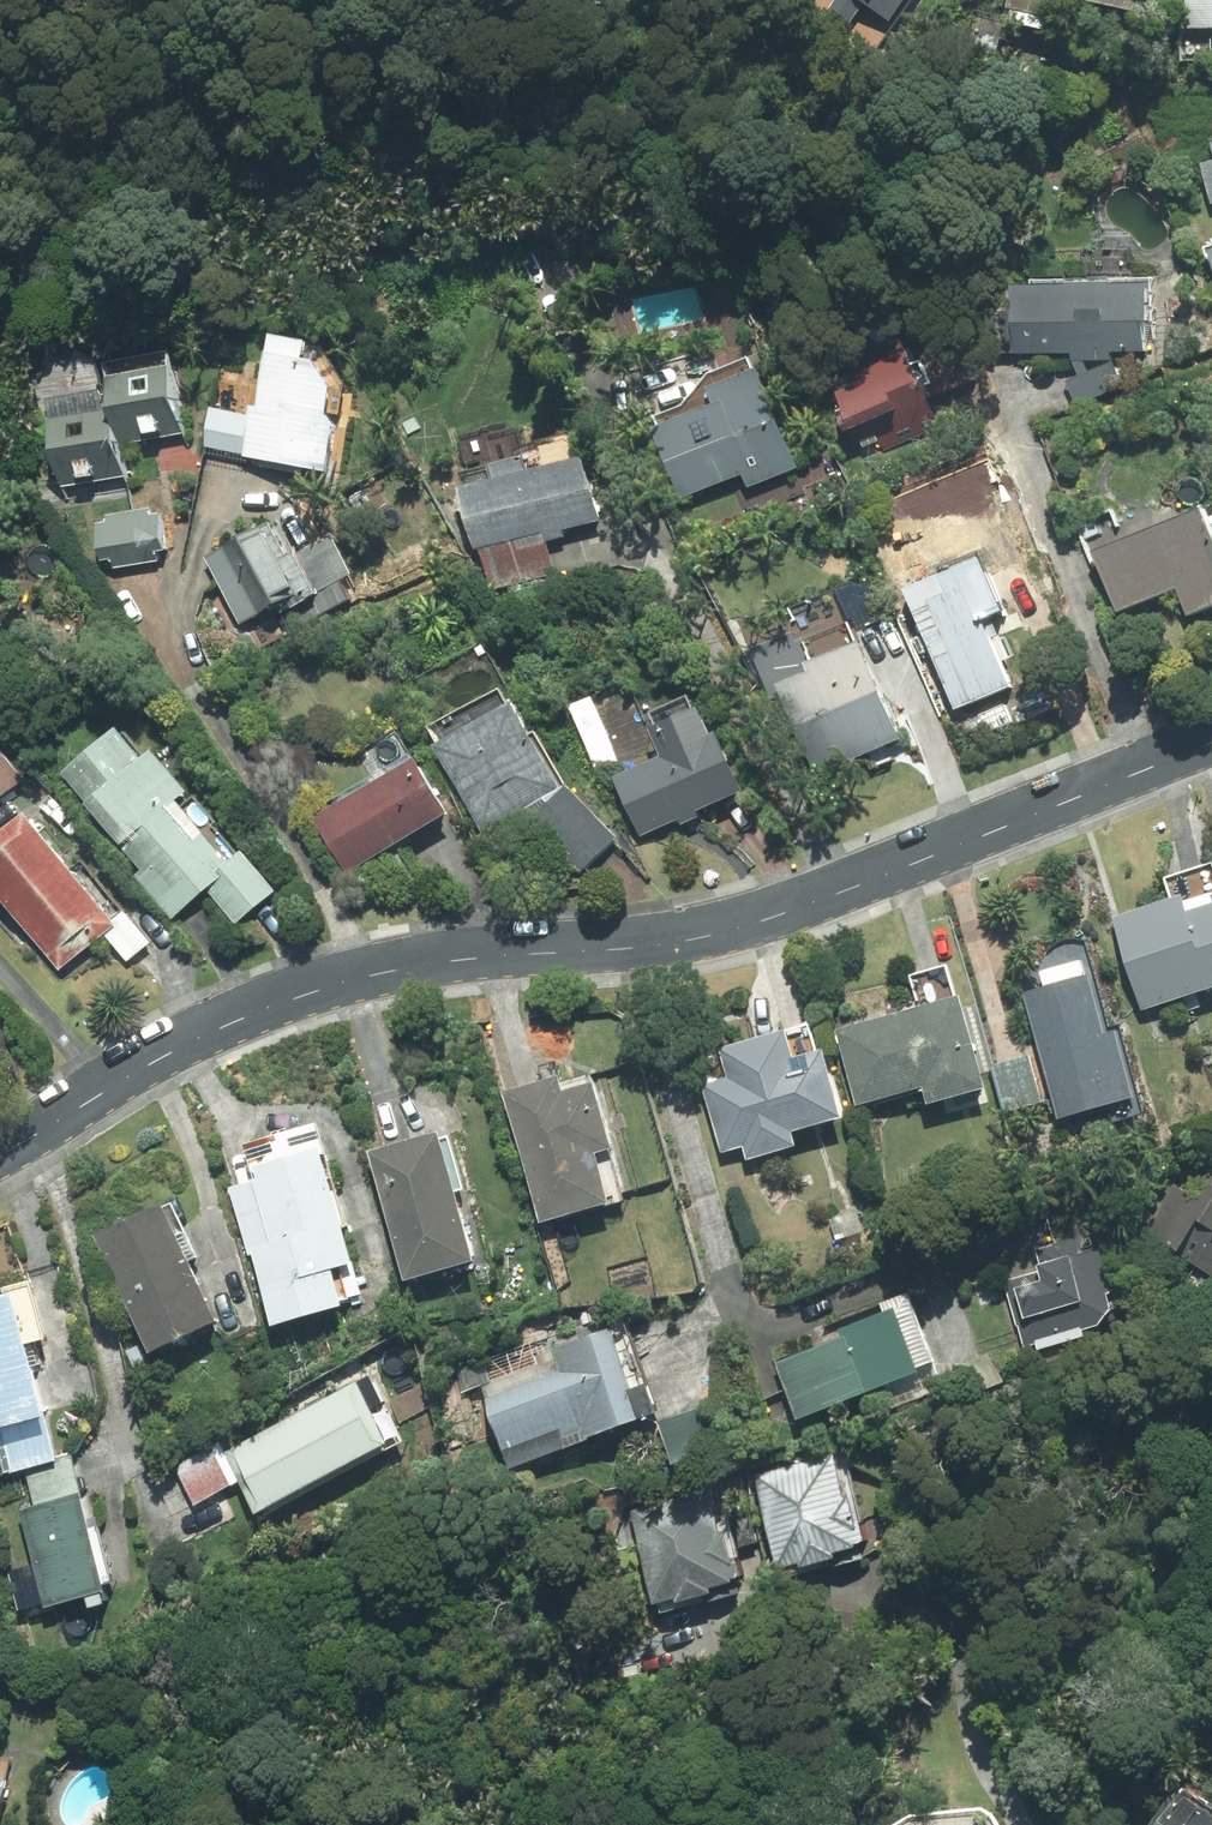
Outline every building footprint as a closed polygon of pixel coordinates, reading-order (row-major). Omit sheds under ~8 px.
[(902,25),(919,0),(866,0),(902,25)] [(1010,16),(1063,34),(1070,2),(1141,17),(1145,0),(1013,0),(1010,16)] [(1195,27),(1211,27),(1211,0),(1194,0),(1195,27)] [(1161,350),(1162,278),(1131,278),(1132,247),(1091,246),(1090,277),(1027,276),(1025,352),(1078,353),(1084,375),(1069,380),(1080,407),(1133,381),(1122,360),(1119,360),(1119,350),(1161,350)] [(353,381),(327,337),(280,331),(270,412),(221,406),(216,452),(343,467),(353,381)] [(63,412),(63,414),(69,484),(138,479),(134,430),(194,426),(189,360),(181,361),(180,349),(118,354),(122,407),(63,412)] [(928,353),(852,394),(870,427),(946,386),(928,353)] [(722,371),(668,426),(695,496),(754,474),(758,486),(813,465),(774,364),(765,368),(761,356),(722,371)] [(472,481),(485,548),(490,547),(498,590),(562,578),(554,538),(615,526),(602,456),(530,470),(527,454),(498,460),(501,476),(472,481)] [(156,507),(107,515),(112,549),(162,541),(163,544),(178,542),(173,515),(158,517),(156,507)] [(1211,613),(1211,513),(1101,551),(1124,616),(1187,594),(1195,618),(1211,613)] [(264,528),(215,556),(246,623),(305,596),(308,602),(368,575),(348,530),(316,544),(304,517),(266,534),(264,528)] [(992,561),(919,588),(963,708),(1021,687),(995,618),(1021,609),(1014,589),(1047,577),(1027,523),(984,539),(992,561)] [(0,604),(0,636),(7,637),(10,605),(0,604)] [(914,741),(875,638),(863,642),(857,625),(811,643),(821,669),(789,681),(825,775),(914,741)] [(471,783),(491,834),(535,811),(585,872),(630,835),(586,782),(580,786),(536,704),(531,707),(520,687),(449,721),(456,741),(449,743),(465,785),(471,783)] [(576,704),(601,772),(627,763),(602,694),(576,704)] [(708,811),(757,788),(718,704),(708,708),(702,695),(663,710),(669,723),(663,726),(676,754),(627,777),(651,837),(689,820),(691,825),(710,816),(708,811)] [(0,731),(0,804),(48,766),(13,721),(0,731)] [(140,729),(78,770),(104,810),(111,805),(135,842),(147,835),(152,842),(141,850),(151,866),(139,874),(171,921),(216,892),(238,925),(284,895),(256,852),(240,863),(196,797),(206,791),(178,748),(161,760),(140,729)] [(405,738),(365,759),(377,782),(417,760),(405,738)] [(330,818),(359,868),(465,807),(436,757),(330,818)] [(132,912),(96,859),(87,866),(48,811),(0,844),(0,872),(67,967),(112,936),(130,962),(159,942),(136,909),(132,912)] [(1197,888),(1121,913),(1151,1006),(1211,986),(1211,903),(1202,906),(1197,888)] [(1122,1120),(1156,1110),(1142,1061),(1136,1062),(1124,1022),(1114,1025),(1098,968),(1031,987),(1068,1115),(1117,1101),(1122,1120)] [(991,1102),(987,1087),(1002,1082),(976,989),(844,1027),(865,1103),(935,1083),(940,1100),(942,1099),(947,1114),(991,1102)] [(806,1022),(729,1042),(740,1072),(708,1082),(731,1150),(753,1142),(758,1157),(809,1139),(805,1128),(857,1110),(835,1044),(816,1051),(806,1022)] [(1039,1052),(1000,1062),(1013,1110),(1051,1099),(1039,1052)] [(579,1081),(576,1069),(514,1087),(551,1218),(625,1197),(610,1143),(629,1138),(611,1072),(579,1081)] [(283,1320),(357,1300),(355,1294),(369,1290),(361,1258),(366,1257),(330,1119),(255,1138),(265,1177),(235,1185),(253,1256),(265,1253),(283,1320)] [(454,1126),(383,1146),(419,1276),(490,1256),(454,1126)] [(1211,1266),(1211,1193),(1180,1177),(1153,1226),(1190,1246),(1187,1253),(1211,1266)] [(175,1194),(108,1226),(165,1346),(232,1314),(175,1194)] [(1050,1255),(1007,1266),(1030,1351),(1097,1333),(1095,1323),(1110,1321),(1125,1303),(1120,1289),(1127,1287),(1109,1219),(1045,1236),(1050,1255)] [(64,1456),(52,1410),(62,1408),(43,1337),(60,1333),(45,1274),(10,1283),(12,1293),(0,1296),(0,1424),(2,1424),(15,1473),(32,1469),(64,1456)] [(911,1299),(846,1324),(850,1334),(785,1359),(807,1415),(936,1366),(911,1299)] [(521,1464),(651,1414),(620,1325),(561,1346),(567,1361),(493,1389),(521,1464)] [(200,1505),(246,1477),(265,1509),(400,1436),(360,1362),(177,1461),(200,1505)] [(735,1393),(665,1426),(680,1460),(751,1428),(735,1393)] [(851,1545),(881,1533),(847,1440),(757,1474),(790,1563),(812,1554),(816,1564),(853,1550),(851,1545)] [(64,1456),(32,1469),(41,1505),(30,1508),(55,1607),(100,1595),(102,1604),(119,1599),(80,1450),(64,1456)] [(721,1477),(635,1508),(670,1600),(690,1593),(692,1599),(726,1587),(724,1581),(756,1569),(721,1477)] [(1197,1775),(1162,1824),(1211,1824),(1211,1785),(1197,1775)] [(12,1791),(0,1788),(0,1824),(4,1824),(12,1791)]
